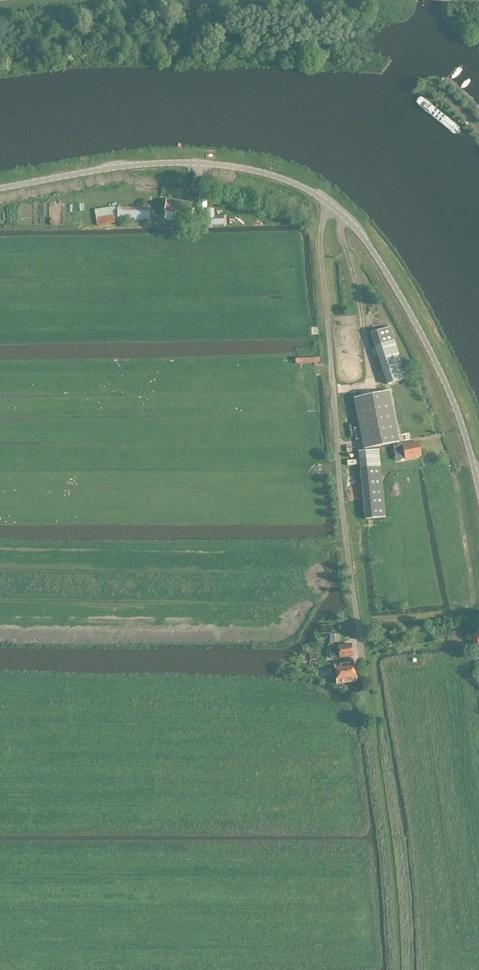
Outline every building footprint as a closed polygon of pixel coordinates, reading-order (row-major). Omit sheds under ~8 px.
[(197,210),(198,210),(205,211),(208,194),(199,193),(197,210)] [(166,200),(164,212),(165,212),(164,220),(180,222),(181,214),(189,215),(190,203),(166,200)] [(118,222),(117,220),(117,218),(115,206),(94,210),(97,225),(118,222)] [(117,220),(149,220),(149,208),(117,208),(117,218),(117,220)] [(213,209),(206,209),(206,216),(201,216),(201,225),(223,224),(223,216),(214,216),(213,209)] [(371,332),(387,384),(406,378),(390,326),(371,332)] [(298,364),(302,363),(314,363),(313,355),(297,356),(298,364)] [(365,446),(387,441),(400,439),(390,387),(354,394),(365,446)] [(393,444),(396,461),(405,459),(421,456),(418,442),(402,445),(402,442),(393,444)] [(385,517),(380,467),(378,449),(358,450),(365,519),(385,517)] [(338,634),(329,634),(329,643),(339,642),(338,634)] [(338,646),(339,658),(352,656),(351,644),(338,646)] [(353,662),(334,665),(336,684),(356,681),(353,662)]
